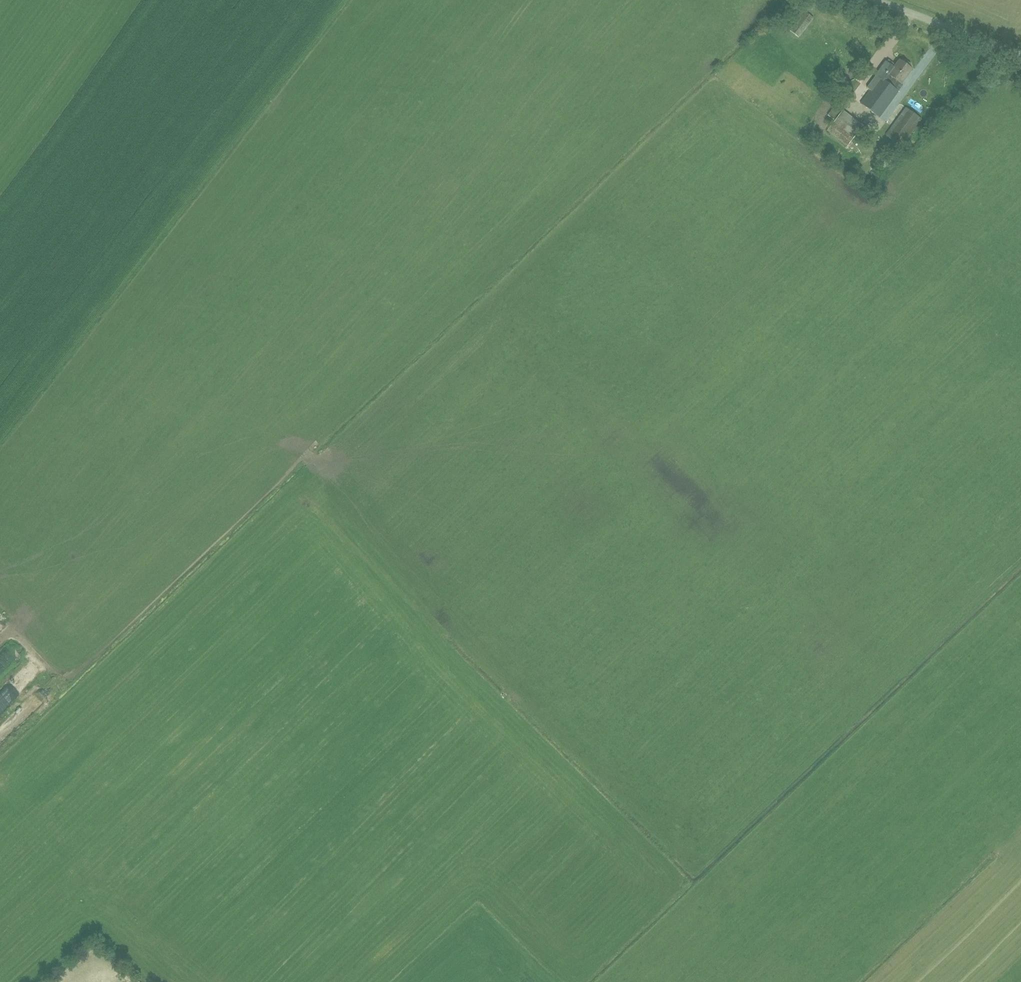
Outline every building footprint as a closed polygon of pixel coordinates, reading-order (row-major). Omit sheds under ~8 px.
[(799,38),(813,19),(801,9),(787,29),(799,38)] [(879,117),(897,91),(893,88),(898,81),(901,83),(911,69),(910,68),(911,66),(910,64),(904,60),(902,60),(901,61),(899,60),(895,66),(888,60),(886,63),(885,62),(876,76),(867,88),(870,90),(861,104),(879,117)] [(847,146),(863,126),(835,105),(827,116),(834,121),(826,131),(847,146)] [(901,147),(921,119),(906,108),(885,135),(901,147)] [(889,121),(894,111),(889,109),(884,119),(889,121)] [(11,720),(6,724),(12,733),(17,729),(11,720)]
